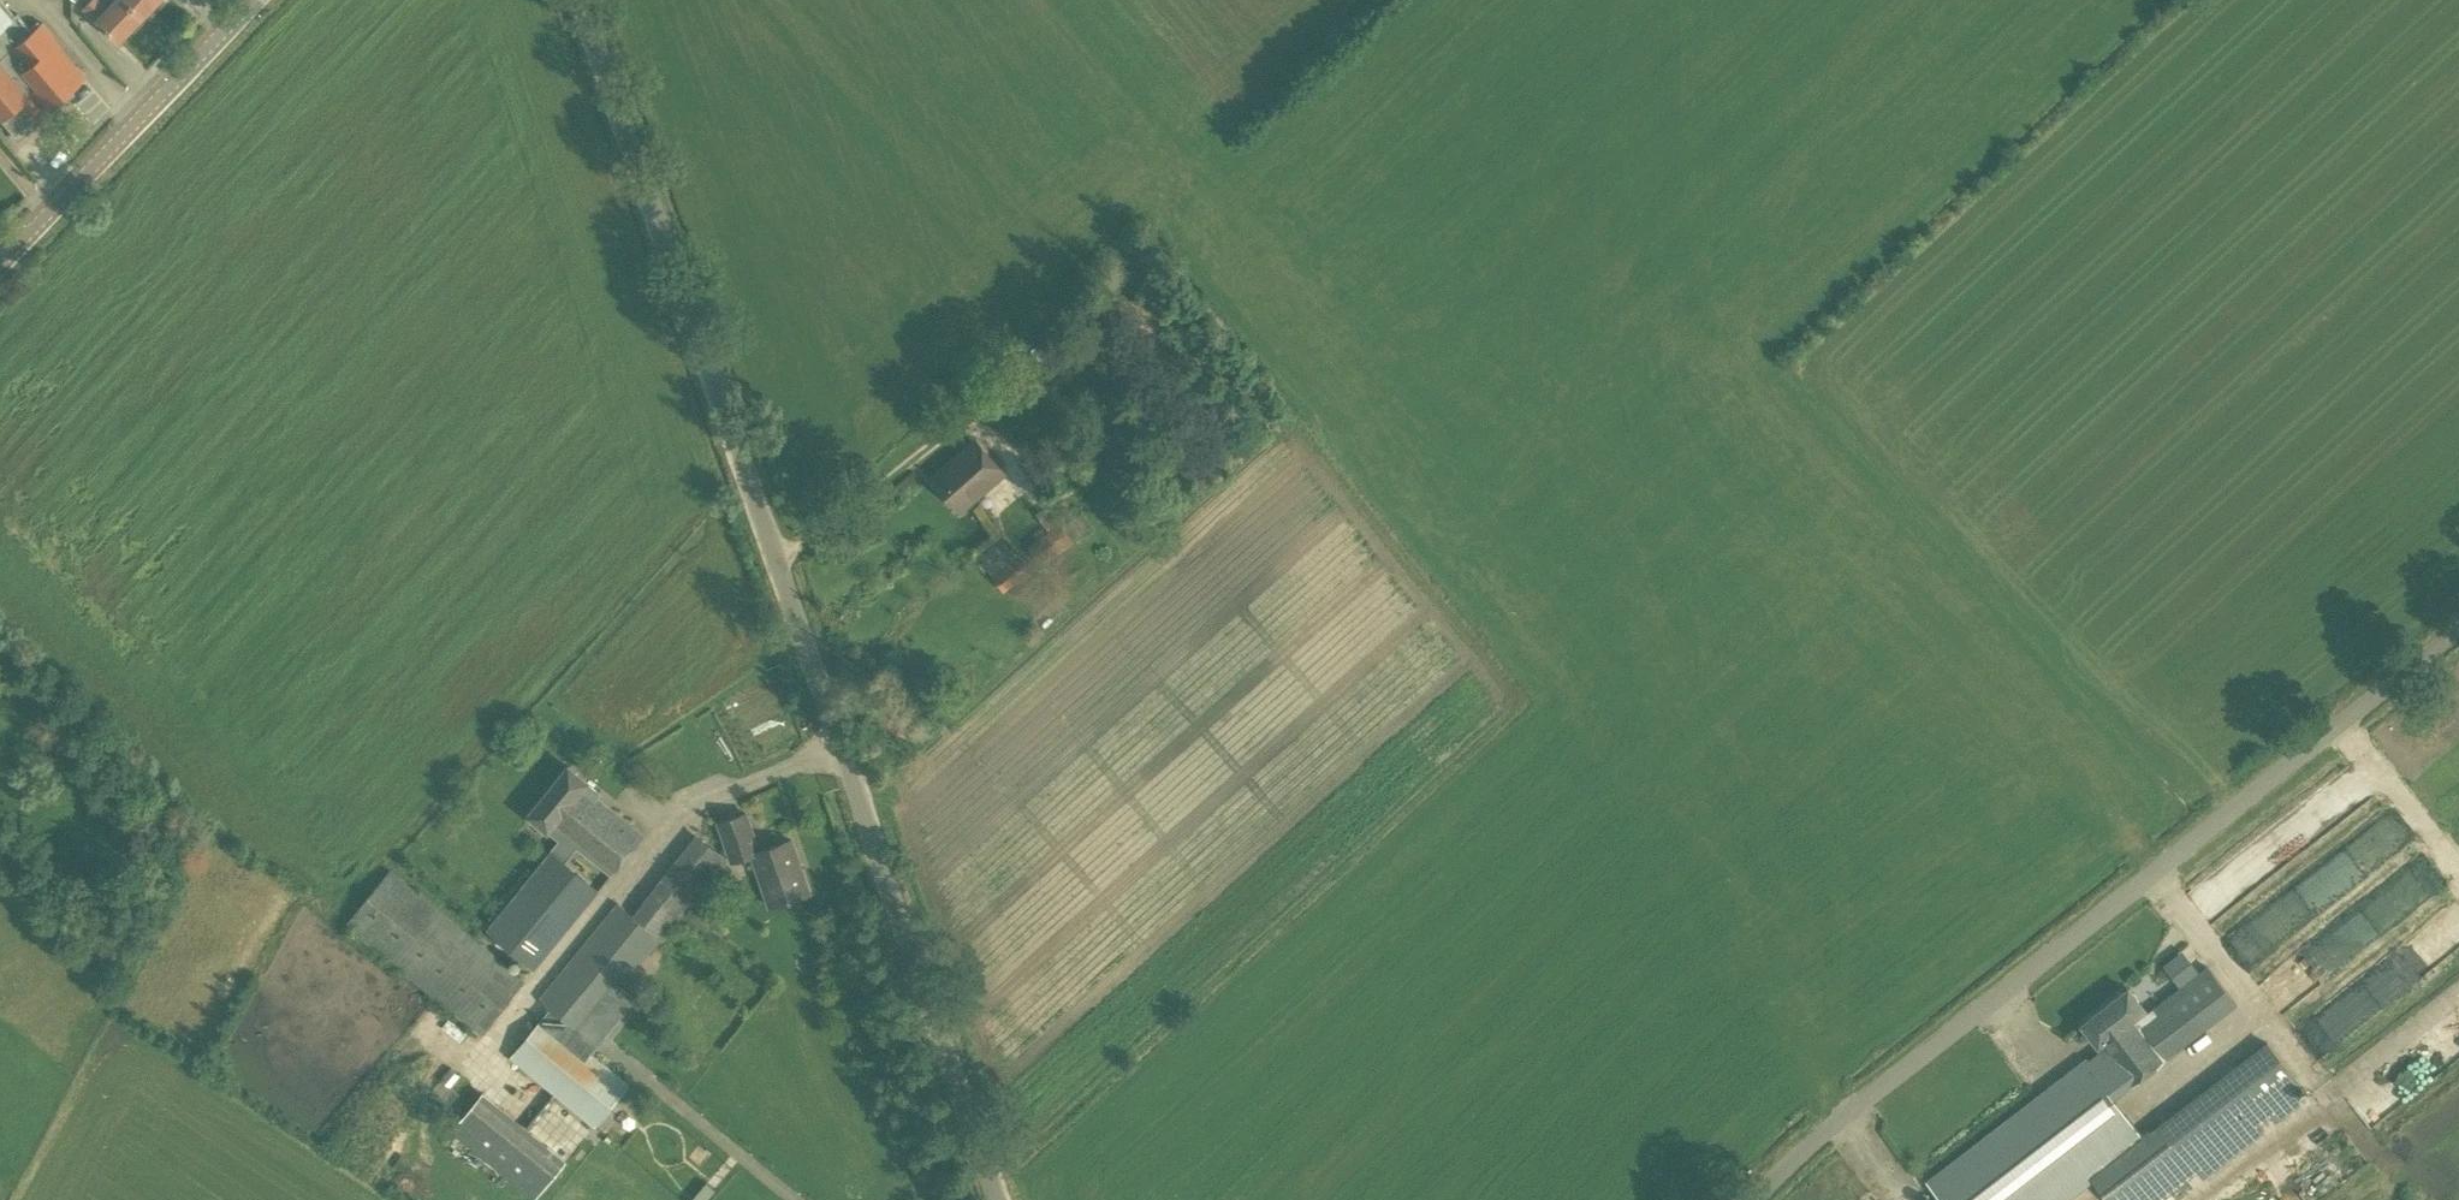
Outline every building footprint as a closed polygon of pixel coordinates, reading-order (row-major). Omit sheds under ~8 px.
[(142,15),(126,0),(116,0),(109,7),(102,0),(93,0),(84,9),(96,21),(98,19),(118,40),(142,15)] [(142,15),(157,0),(126,0),(142,15)] [(15,135),(34,119),(36,121),(47,112),(45,109),(83,76),(52,39),(55,37),(42,22),(40,23),(37,20),(29,27),(16,12),(11,17),(0,4),(0,118),(15,135)] [(960,510),(1003,472),(976,441),(933,478),(960,510)] [(1041,565),(1074,542),(1060,523),(1027,546),(1041,565)] [(1003,592),(1028,575),(1003,539),(978,555),(1003,592)] [(579,848),(610,872),(641,835),(596,797),(599,794),(569,768),(530,815),(560,839),(551,850),(567,863),(579,848)] [(759,852),(746,814),(718,824),(731,862),(752,854),(771,907),(809,893),(791,841),(759,852)] [(534,969),(599,889),(567,863),(551,850),(486,929),(534,969)] [(675,860),(659,880),(691,906),(708,886),(675,860)] [(482,1033),(525,980),(390,870),(347,923),(482,1033)] [(552,1007),(511,1057),(595,1126),(629,1084),(590,1053),(621,1016),(608,1004),(622,986),(660,939),(664,942),(684,915),(652,890),(633,913),(617,903),(541,998),(552,1007)] [(2236,1005),(2209,969),(2147,1015),(2129,991),(2082,1026),(2105,1056),(2090,1067),(2087,1064),(1929,1182),(1942,1199),(2065,1199),(2092,1180),(2107,1199),(2160,1199),(2305,1090),(2267,1040),(2141,1136),(2114,1100),(2132,1087),(2130,1084),(2236,1005)] [(537,1199),(571,1159),(489,1090),(455,1130),(537,1199)]
